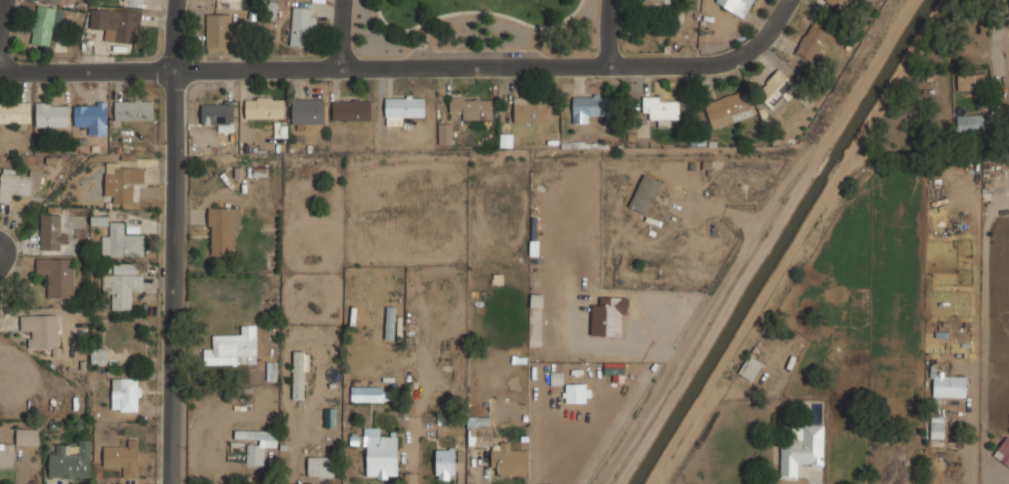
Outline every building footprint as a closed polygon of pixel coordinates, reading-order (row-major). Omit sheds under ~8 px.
[(753,0),(715,0),(713,4),(747,17),(753,0)] [(844,12),(852,0),(826,0),(844,12)] [(50,46),(52,27),(60,28),(62,9),(36,6),(32,44),(50,46)] [(315,7),(292,7),(291,46),(314,46),(315,7)] [(107,43),(140,44),(142,10),(91,8),(90,29),(108,30),(107,43)] [(207,47),(229,47),(229,14),(207,14),(207,47)] [(796,52),(821,65),(835,35),(811,23),(796,52)] [(800,87),(778,68),(756,94),(772,108),(780,98),(786,103),(800,87)] [(986,88),(986,72),(958,72),(958,88),(986,88)] [(754,116),(747,90),(704,102),(712,128),(754,116)] [(611,95),(572,95),(572,123),(590,123),(590,115),(611,115),(611,95)] [(403,125),(404,116),(424,116),(424,97),(385,96),(385,125),(403,125)] [(679,118),(679,96),(643,96),(643,117),(657,117),(657,127),(670,127),(670,118),(679,118)] [(493,119),(493,97),(449,97),(449,109),(459,109),(459,119),(493,119)] [(514,102),(514,123),(547,123),(547,97),(526,97),(526,102),(514,102)] [(246,98),(246,118),(284,118),(284,98),(246,98)] [(292,125),(324,125),(324,99),(292,99),(292,125)] [(333,120),(372,120),(372,100),(333,100),(333,120)] [(0,101),(0,123),(31,123),(31,101),(0,101)] [(69,127),(69,101),(36,101),(36,127),(69,127)] [(153,101),(115,101),(115,119),(153,119),(153,101)] [(201,101),(201,124),(221,125),(221,129),(233,129),(234,102),(201,101)] [(106,134),(106,102),(75,102),(75,124),(85,124),(85,134),(106,134)] [(984,115),(957,115),(957,134),(984,134),(984,115)] [(452,122),(438,122),(438,144),(452,144),(452,122)] [(133,203),(134,182),(144,182),(144,164),(106,163),(105,194),(114,194),(114,203),(133,203)] [(42,169),(0,169),(0,202),(11,202),(11,194),(31,195),(31,190),(41,191),(42,169)] [(647,216),(664,183),(644,173),(628,206),(647,216)] [(240,229),(240,207),(210,207),(210,256),(232,256),(232,229),(240,229)] [(66,230),(61,230),(61,213),(40,213),(40,249),(66,249),(66,230)] [(144,233),(123,233),(123,222),(112,222),(112,234),(102,234),(102,256),(144,257),(144,233)] [(74,258),(36,258),(36,277),(47,277),(47,298),(74,298),(74,258)] [(132,309),(133,290),(143,290),(143,274),(133,274),(133,263),(113,263),(113,274),(103,274),(103,296),(113,296),(113,309),(132,309)] [(394,306),(386,306),(385,339),(393,339),(394,306)] [(602,314),(590,312),(588,325),(599,327),(602,314)] [(626,344),(645,342),(642,313),(613,316),(615,332),(625,331),(626,344)] [(21,314),(21,334),(31,334),(31,348),(59,348),(59,314),(21,314)] [(218,363),(247,363),(247,355),(257,355),(257,340),(218,340),(218,363)] [(108,365),(108,347),(91,347),(91,365),(108,365)] [(305,399),(305,350),(293,350),(293,399),(305,399)] [(764,363),(749,354),(738,374),(752,382),(764,363)] [(965,375),(932,375),(932,396),(965,396),(965,375)] [(112,411),(141,411),(141,378),(112,378),(112,411)] [(592,383),(563,383),(563,402),(592,402),(592,383)] [(350,386),(350,402),(391,402),(391,386),(350,386)] [(325,427),(336,427),(336,408),(325,408),(325,427)] [(944,423),(931,423),(931,438),(944,438),(944,423)] [(781,443),(781,477),(799,477),(800,466),(823,466),(823,424),(793,424),(793,443),(781,443)] [(398,436),(379,436),(379,428),(365,428),(365,479),(398,479),(398,436)] [(17,445),(38,445),(39,429),(17,429),(17,445)] [(277,430),(235,429),(235,440),(247,440),(247,465),(265,465),(265,447),(277,447),(277,430)] [(470,444),(479,443),(479,429),(469,429),(470,444)] [(1006,436),(993,456),(1008,466),(1008,438),(1006,436)] [(90,478),(91,440),(80,439),(79,453),(68,453),(68,445),(58,445),(57,453),(49,453),(49,477),(90,478)] [(493,442),(493,475),(529,475),(529,450),(510,450),(510,442),(493,442)] [(0,443),(0,467),(13,467),(13,443),(0,443)] [(139,446),(103,446),(103,467),(125,467),(125,478),(139,478),(139,446)] [(456,479),(456,448),(435,448),(435,479),(456,479)] [(308,477),(333,477),(333,457),(308,457),(308,477)]
